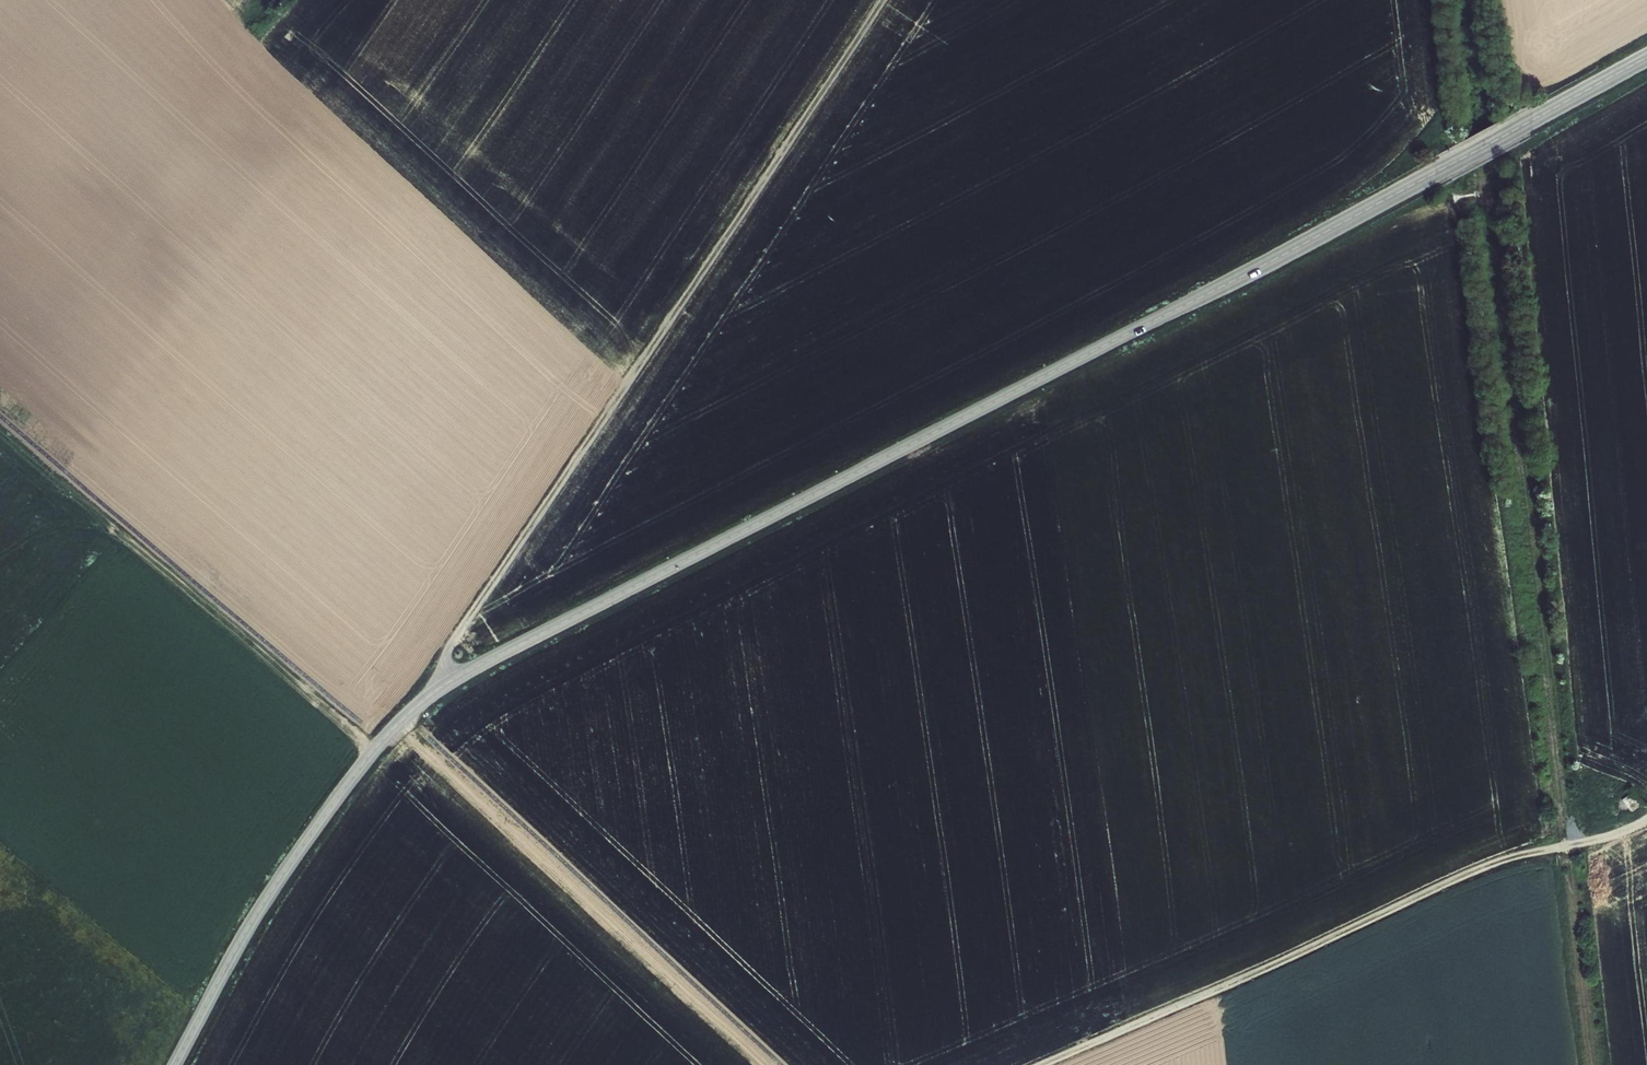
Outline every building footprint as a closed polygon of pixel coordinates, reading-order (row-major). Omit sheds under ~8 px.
[(1631,812),(1632,811),(1638,807),(1640,805),(1641,806),(1642,805),(1642,806),(1643,806),(1644,807),(1645,806),(1646,808),(1646,807),(1646,808),(1646,803),(1642,800),(1631,786),(1629,788),(1631,791),(1627,794),(1621,799),(1631,811),(1631,812)]
